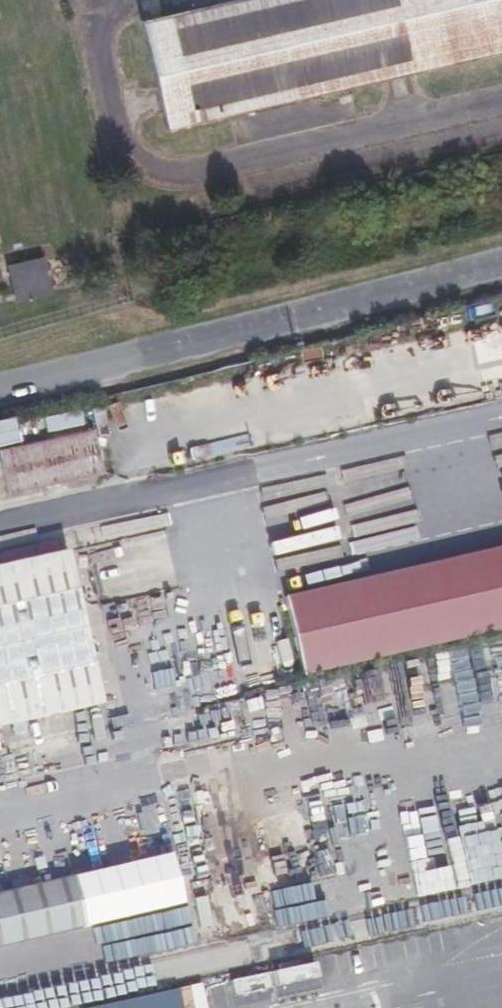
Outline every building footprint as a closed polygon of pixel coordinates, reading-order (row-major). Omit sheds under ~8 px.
[(501,50),(501,0),(218,0),(140,18),(142,25),(166,128),(253,108),(431,67),(501,50)] [(15,301),(50,293),(42,258),(8,266),(15,301)] [(0,421),(0,445),(16,442),(11,419),(0,421)] [(94,430),(0,452),(0,454),(8,494),(103,473),(94,430)] [(0,566),(0,726),(100,704),(67,551),(0,566)] [(501,635),(501,553),(289,600),(307,679),(501,635)] [(90,926),(78,877),(0,896),(0,947),(90,926)] [(180,988),(92,1007),(185,1007),(180,988)]
